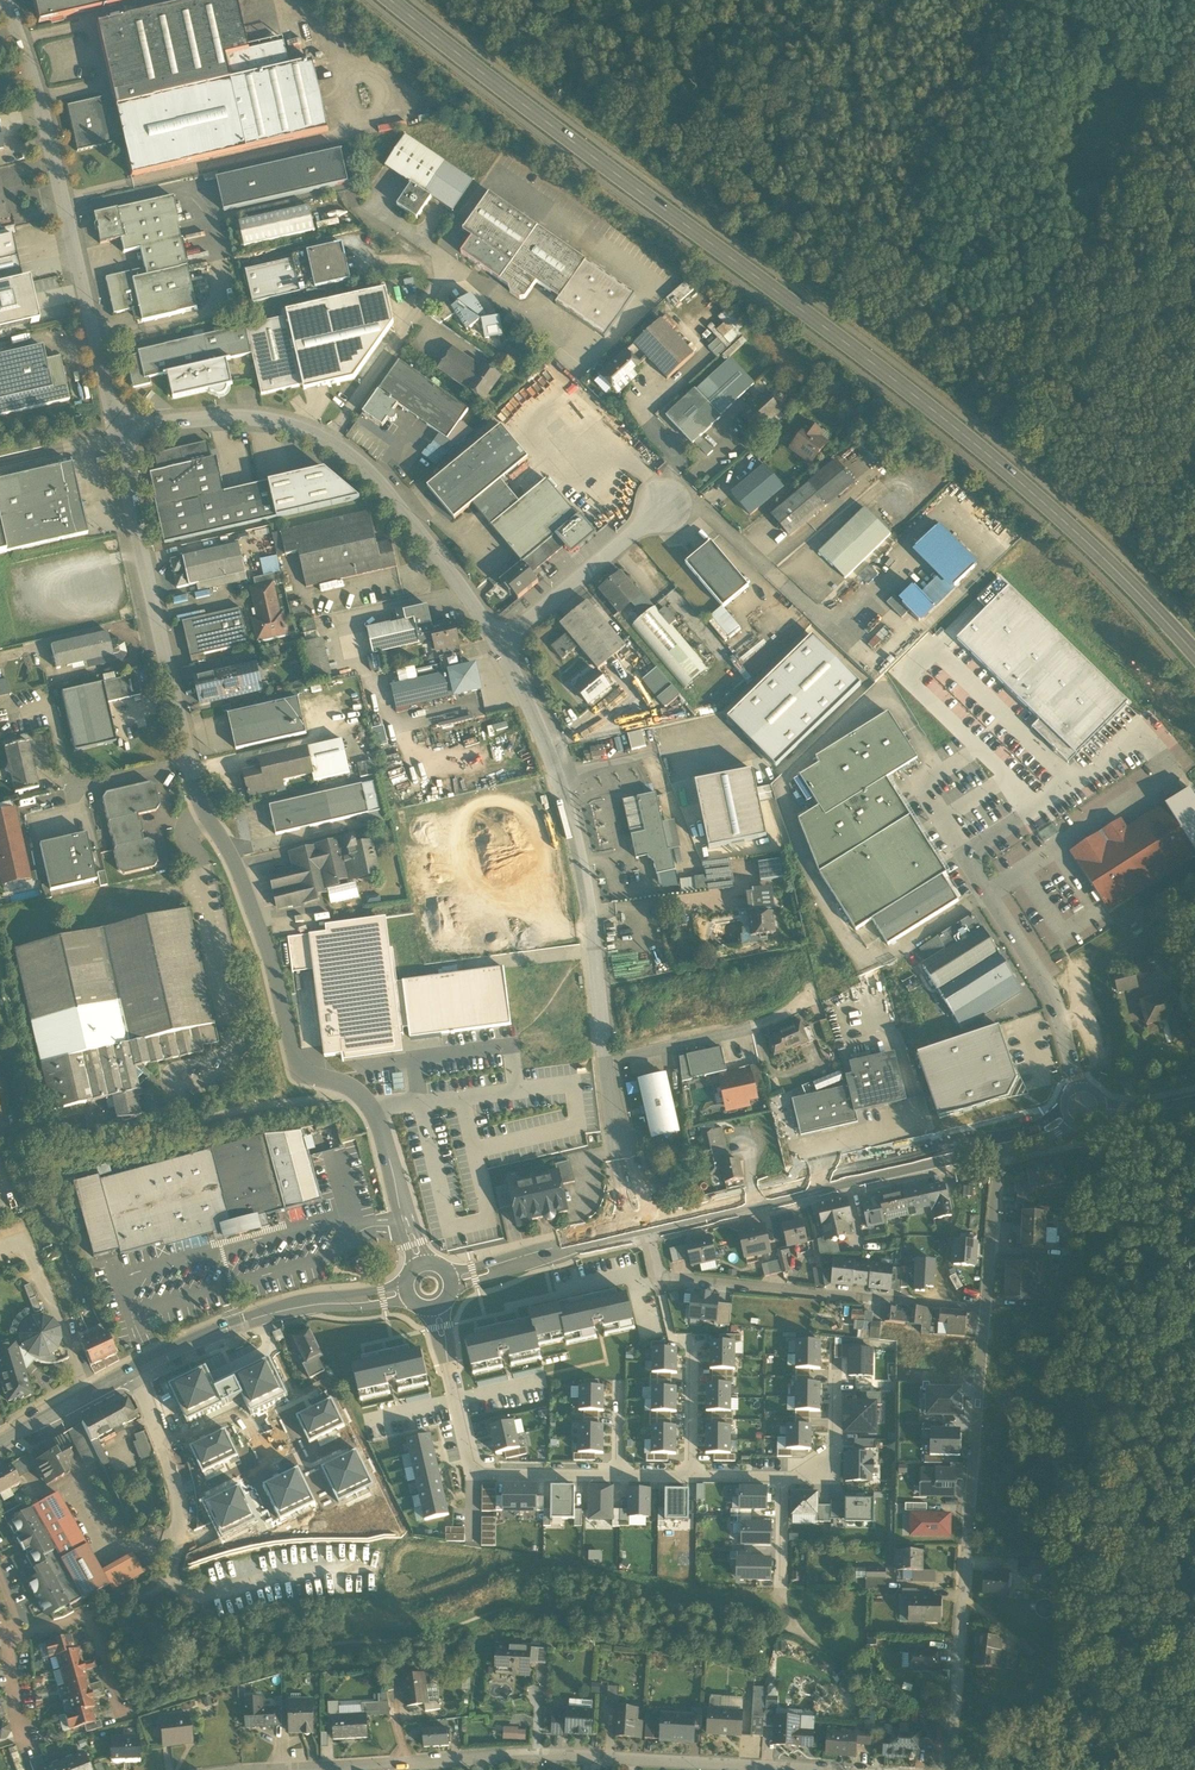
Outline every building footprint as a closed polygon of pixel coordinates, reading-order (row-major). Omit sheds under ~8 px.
[(121,4),(120,0),(34,0),(39,22),(121,4)] [(115,107),(290,67),(285,44),(250,51),(238,0),(206,0),(97,25),(115,107)] [(116,109),(117,114),(122,138),(131,177),(329,133),(313,63),(290,67),(115,107),(116,109)] [(113,140),(122,138),(117,114),(108,116),(106,111),(103,98),(66,106),(77,153),(114,144),(113,140)] [(385,167),(412,185),(432,198),(453,212),(473,182),(406,137),(385,167)] [(217,180),(225,212),(349,184),(341,152),(217,180)] [(417,219),(432,198),(412,185),(397,206),(417,219)] [(463,231),(472,238),(511,265),(538,227),(489,194),(463,231)] [(145,269),(147,276),(188,267),(173,197),(117,210),(123,239),(120,240),(123,253),(140,250),(145,269)] [(239,224),(245,248),(315,232),(310,208),(239,224)] [(97,231),(100,245),(120,240),(123,239),(117,210),(93,215),(95,225),(93,227),(94,230),(96,231),(97,231)] [(0,231),(14,228),(12,216),(7,217),(0,219),(0,230),(0,231)] [(586,262),(538,227),(511,265),(500,281),(509,288),(510,293),(520,300),(525,299),(536,283),(560,299),(586,262)] [(12,236),(16,236),(14,228),(0,231),(0,239),(12,236)] [(17,259),(12,236),(0,239),(0,263),(17,259)] [(500,281),(511,265),(472,238),(461,254),(500,281)] [(293,260),(301,293),(351,281),(348,268),(350,267),(350,268),(354,267),(353,267),(351,262),(347,263),(343,245),(292,256),(293,260)] [(22,281),(17,259),(0,263),(0,286),(22,281)] [(253,303),(301,293),(293,260),(246,270),(253,303)] [(635,295),(586,262),(560,299),(555,304),(605,339),(635,295)] [(188,267),(147,276),(131,280),(138,309),(141,323),(198,310),(188,267)] [(113,314),(138,309),(131,280),(147,276),(145,269),(105,278),(113,314)] [(22,281),(0,286),(0,330),(30,323),(30,324),(38,323),(35,307),(28,308),(23,285),(30,284),(28,279),(22,281)] [(30,284),(23,285),(28,308),(35,307),(30,284)] [(287,312),(288,318),(304,386),(303,386),(304,391),(354,379),(394,323),(386,289),(287,312)] [(456,314),(467,331),(479,323),(485,319),(487,318),(472,296),(453,309),(452,309),(456,314)] [(432,318),(441,325),(441,324),(456,314),(452,309),(453,309),(449,302),(436,310),(439,314),(432,318)] [(288,318),(246,327),(252,355),(253,355),(262,395),(303,386),(304,386),(288,318)] [(484,327),(486,339),(502,336),(499,320),(490,321),(488,322),(485,319),(479,323),(481,327),(483,326),(484,327)] [(661,320),(634,345),(648,359),(668,380),(694,355),(661,320)] [(30,324),(30,323),(0,330),(0,331),(30,324)] [(231,359),(252,355),(246,327),(137,351),(138,355),(126,357),(133,388),(150,384),(148,378),(164,374),(164,375),(168,374),(174,399),(209,391),(211,393),(214,394),(216,395),(222,396),(227,393),(228,387),(233,386),(228,361),(231,360),(231,359)] [(419,355),(435,366),(443,356),(426,344),(419,355)] [(636,370),(648,359),(634,345),(626,353),(635,362),(632,365),(636,370)] [(52,390),(45,361),(42,347),(0,356),(0,401),(52,390)] [(439,369),(468,390),(482,369),(454,349),(439,369)] [(601,376),(616,392),(625,384),(626,386),(636,377),(632,373),(636,370),(632,365),(635,362),(626,353),(601,376)] [(45,361),(52,390),(0,401),(0,416),(69,401),(60,357),(45,361)] [(404,365),(415,372),(419,366),(408,359),(404,365)] [(729,360),(695,392),(704,401),(706,399),(713,406),(711,408),(720,417),(753,386),(729,360)] [(399,361),(378,391),(398,405),(418,418),(439,388),(415,372),(404,365),(399,361)] [(469,389),(484,400),(500,377),(485,366),(482,369),(468,390),(469,390),(469,389)] [(418,418),(447,439),(460,422),(468,409),(439,388),(418,418)] [(393,412),(398,405),(378,391),(363,413),(383,427),(388,420),(391,422),(394,421),(397,417),(396,414),(393,412)] [(721,418),(720,417),(711,408),(713,406),(706,399),(704,401),(695,392),(695,391),(667,416),(693,444),(721,418)] [(743,417),(757,433),(758,432),(766,425),(780,411),(765,396),(743,417)] [(766,425),(771,430),(785,417),(780,411),(766,425)] [(460,422),(447,439),(457,446),(473,431),(460,422)] [(791,450),(811,465),(827,444),(818,437),(820,435),(819,433),(807,424),(805,424),(799,433),(799,435),(801,437),(791,450)] [(758,432),(763,437),(771,430),(766,425),(758,432)] [(454,519),(472,504),(501,481),(528,458),(501,426),(428,487),(454,519)] [(818,437),(827,444),(832,437),(823,430),(820,435),(818,437)] [(181,448),(180,449),(181,450),(184,465),(192,464),(210,459),(211,458),(208,444),(206,443),(181,448)] [(158,471),(184,465),(181,450),(180,449),(179,449),(155,454),(154,456),(158,471)] [(192,464),(200,498),(222,493),(221,490),(224,489),(217,461),(215,462),(211,460),(210,459),(192,464)] [(773,516),(790,536),(854,482),(837,462),(773,516)] [(0,480),(0,554),(5,553),(87,534),(82,508),(83,508),(86,503),(82,501),(80,501),(72,463),(0,480)] [(165,543),(208,533),(200,498),(192,464),(184,465),(158,471),(149,473),(165,543)] [(732,494),(750,516),(783,488),(764,466),(732,494)] [(325,470),(269,482),(277,518),(360,499),(325,470)] [(522,563),(540,548),(555,536),(577,517),(546,480),(519,503),(491,526),(522,563)] [(472,504),(491,526),(519,503),(501,481),(472,504)] [(208,533),(277,518),(269,482),(224,492),(222,493),(200,498),(208,533)] [(819,554),(845,580),(891,535),(865,508),(819,554)] [(299,553),(306,587),(398,567),(392,541),(378,545),(370,512),(281,532),(286,556),(299,553)] [(578,551),(597,534),(584,519),(581,521),(577,517),(555,536),(564,547),(567,550),(567,549),(568,551),(576,552),(577,550),(578,551)] [(954,587),(954,588),(975,568),(936,528),(916,548),(943,576),(954,587)] [(540,548),(550,559),(564,547),(555,536),(540,548)] [(685,564),(723,609),(749,587),(711,543),(685,564)] [(170,561),(176,589),(190,586),(246,573),(240,545),(183,557),(170,561)] [(550,559),(540,548),(522,563),(529,572),(535,567),(537,570),(550,559)] [(512,592),(518,599),(538,583),(531,574),(529,572),(522,563),(512,571),(502,580),(512,592)] [(502,580),(512,571),(506,564),(488,579),(494,587),(500,582),(502,580)] [(859,575),(868,584),(877,575),(868,566),(859,575)] [(601,590),(620,613),(633,601),(642,594),(641,593),(638,595),(620,574),(601,590)] [(254,579),(256,588),(273,585),(273,586),(277,585),(275,580),(274,575),(254,579)] [(943,576),(923,596),(934,607),(954,587),(943,576)] [(999,578),(980,597),(989,606),(1008,587),(999,578)] [(510,593),(512,592),(502,580),(500,582),(510,593)] [(254,621),(257,636),(286,630),(283,614),(279,615),(273,586),(273,585),(256,588),(252,589),(259,620),(254,621)] [(986,610),(957,639),(1040,720),(1076,755),(1128,703),(1008,587),(989,606),(986,610)] [(909,613),(919,623),(934,608),(934,607),(923,596),(915,588),(907,596),(909,599),(903,606),(902,606),(909,613)] [(636,610),(643,618),(654,609),(642,594),(633,601),(639,608),(636,610)] [(907,596),(900,603),(903,606),(909,599),(907,596)] [(887,604),(902,619),(909,613),(902,606),(903,606),(900,603),(894,597),(887,604)] [(980,597),(977,601),(986,610),(989,606),(980,597)] [(290,603),(291,609),(304,607),(303,600),(290,603)] [(560,624),(568,633),(578,646),(598,670),(626,647),(587,601),(560,624)] [(403,611),(406,621),(414,619),(417,631),(431,628),(433,627),(428,605),(403,611)] [(656,607),(654,609),(643,618),(632,627),(685,690),(709,669),(672,625),(661,612),(656,607)] [(665,608),(661,612),(672,625),(677,621),(665,608)] [(183,622),(191,658),(205,655),(250,645),(242,609),(183,622)] [(396,610),(399,623),(406,621),(403,611),(403,609),(396,610)] [(743,632),(723,609),(709,621),(729,645),(743,632)] [(293,615),(294,622),(307,619),(305,612),(293,615)] [(301,621),(303,628),(315,625),(314,618),(301,621)] [(420,643),(417,631),(414,619),(406,621),(399,623),(368,630),(373,653),(420,643)] [(433,639),(436,651),(443,649),(459,646),(454,623),(433,627),(431,628),(433,639)] [(317,632),(315,625),(303,628),(304,634),(317,632)] [(433,639),(431,628),(417,631),(420,643),(433,639)] [(286,630),(257,636),(259,641),(288,634),(286,630)] [(110,643),(109,641),(108,632),(51,645),(56,669),(85,663),(109,657),(110,662),(122,660),(126,654),(123,644),(118,641),(110,643)] [(562,660),(578,646),(568,633),(551,647),(562,660)] [(775,767),(776,768),(861,684),(822,645),(812,635),(728,719),(729,720),(729,721),(774,767),(775,767)] [(306,645),(313,678),(330,674),(323,641),(306,645)] [(443,649),(445,656),(461,653),(459,646),(443,649)] [(440,658),(441,664),(443,672),(450,671),(464,668),(461,653),(445,656),(440,658)] [(191,658),(193,665),(207,662),(205,655),(191,658)] [(109,657),(85,663),(86,668),(110,662),(109,657)] [(391,685),(396,709),(455,695),(450,671),(443,672),(441,664),(416,670),(418,679),(391,685)] [(228,671),(234,697),(263,690),(263,689),(259,690),(254,667),(258,666),(258,665),(228,671)] [(450,671),(455,695),(481,689),(475,665),(464,668),(450,671)] [(263,689),(258,666),(254,667),(259,690),(263,689)] [(643,680),(667,708),(680,697),(657,669),(643,680)] [(196,679),(202,704),(234,697),(228,671),(196,679)] [(596,672),(575,689),(588,705),(609,687),(596,672)] [(136,675),(124,678),(103,683),(62,692),(75,751),(116,741),(112,725),(107,703),(129,698),(141,695),(136,675)] [(0,681),(0,698),(10,695),(7,679),(0,681)] [(228,714),(236,750),(307,734),(299,699),(228,714)] [(41,713),(13,719),(16,733),(44,727),(41,713)] [(800,778),(814,799),(819,808),(825,818),(886,779),(917,760),(888,714),(816,759),(820,765),(800,778)] [(1040,720),(1031,728),(1068,764),(1076,755),(1040,720)] [(374,746),(388,744),(385,725),(372,726),(374,746)] [(494,733),(492,725),(483,727),(485,735),(494,733)] [(628,735),(632,751),(646,747),(642,731),(628,735)] [(11,774),(15,793),(20,792),(22,791),(22,792),(32,790),(32,789),(34,789),(34,788),(39,787),(34,769),(38,763),(32,760),(28,741),(23,742),(21,742),(12,744),(9,745),(10,745),(5,746),(9,765),(6,771),(11,774)] [(342,741),(308,749),(313,773),(313,774),(314,781),(350,773),(342,741)] [(591,746),(593,756),(604,754),(602,744),(591,746)] [(262,771),(265,784),(275,782),(282,781),(313,774),(313,773),(308,749),(260,759),(262,771)] [(371,761),(364,762),(367,776),(374,775),(371,761)] [(364,762),(357,764),(360,778),(367,776),(364,762)] [(244,773),(249,796),(277,790),(275,782),(265,784),(262,771),(257,773),(256,770),(244,773)] [(753,771),(695,783),(709,850),(767,838),(760,803),(757,789),(753,771)] [(814,799),(800,778),(794,782),(808,803),(814,799)] [(799,822),(820,875),(910,817),(886,779),(825,818),(819,808),(799,822)] [(275,782),(277,790),(284,788),(282,781),(275,782)] [(118,870),(124,874),(154,867),(158,861),(153,842),(148,839),(143,840),(142,833),(143,831),(141,823),(139,821),(138,815),(156,811),(160,805),(155,786),(150,782),(106,792),(102,798),(110,835),(112,836),(115,847),(114,850),(118,870)] [(374,782),(363,785),(369,814),(381,811),(374,782)] [(276,835),(369,814),(363,785),(270,806),(276,835)] [(764,788),(767,801),(774,800),(770,786),(764,788)] [(767,801),(764,788),(757,789),(760,803),(767,801)] [(1164,805),(1194,853),(1194,798),(1189,789),(1164,805)] [(656,875),(675,871),(671,850),(668,851),(662,823),(656,793),(638,797),(645,832),(631,835),(636,859),(648,857),(648,858),(652,861),(654,861),(656,875)] [(624,800),(631,835),(645,832),(638,797),(624,800)] [(1108,911),(1194,855),(1194,853),(1164,805),(1127,830),(1120,820),(1100,833),(1107,843),(1077,862),(1108,911)] [(2,884),(30,878),(23,846),(14,808),(0,811),(0,875),(2,884)] [(947,874),(910,817),(820,875),(856,932),(872,922),(909,898),(942,877),(947,874)] [(668,851),(671,850),(681,848),(675,820),(662,823),(668,851)] [(1053,824),(1039,834),(1045,843),(1059,834),(1053,824)] [(368,826),(356,829),(357,836),(369,833),(368,826)] [(48,883),(50,890),(96,880),(86,833),(39,844),(48,883)] [(1070,852),(1077,862),(1107,843),(1100,833),(1070,852)] [(279,906),(279,908),(293,905),(293,907),(305,905),(304,902),(318,899),(317,894),(326,892),(325,889),(339,885),(338,881),(357,876),(367,874),(367,877),(376,875),(375,872),(372,861),(375,860),(371,843),(357,846),(356,843),(353,841),(349,842),(347,845),(348,850),(341,852),(339,842),(330,844),(329,843),(315,846),(316,851),(307,853),(307,854),(292,857),(292,858),(295,869),(286,871),(285,869),(271,872),(271,875),(269,876),(272,890),(275,890),(276,894),(273,894),(276,906),(279,906)] [(316,851),(315,846),(290,852),(292,857),(307,854),(307,853),(316,851)] [(781,858),(761,861),(764,880),(783,878),(781,858)] [(707,876),(709,890),(733,887),(731,873),(729,859),(713,861),(715,875),(707,876)] [(715,875),(713,861),(702,863),(707,876),(715,875)] [(97,872),(100,886),(107,885),(104,871),(97,872)] [(675,871),(656,875),(660,890),(679,888),(675,871)] [(707,876),(696,878),(698,892),(709,890),(707,876)] [(872,922),(888,947),(958,902),(942,877),(909,898),(872,922)] [(680,880),(682,894),(698,892),(696,878),(680,880)] [(41,885),(44,899),(51,897),(50,890),(48,883),(41,885)] [(760,936),(760,940),(767,939),(767,935),(775,934),(772,913),(773,913),(770,892),(746,895),(751,934),(752,937),(760,936)] [(667,906),(670,928),(687,925),(684,903),(667,906)] [(40,1064),(53,1062),(214,1025),(188,910),(14,949),(40,1064)] [(919,950),(929,964),(982,930),(983,930),(974,915),(919,950)] [(326,925),(326,932),(288,937),(293,972),(314,969),(325,1056),(396,1047),(394,1035),(383,949),(380,918),(326,925)] [(1018,986),(982,930),(929,964),(923,968),(962,1029),(1019,993),(1015,988),(1018,986)] [(768,942),(767,939),(760,940),(760,936),(752,937),(751,934),(741,935),(743,948),(761,945),(761,943),(768,942)] [(393,948),(383,949),(394,1035),(403,1034),(403,1027),(408,1027),(410,1038),(511,1025),(504,968),(397,981),(393,948)] [(1132,969),(1135,978),(1151,973),(1148,963),(1132,968),(1132,969)] [(1113,974),(1119,993),(1137,988),(1135,978),(1132,969),(1113,974)] [(1168,1019),(1173,1041),(1186,1038),(1180,1015),(1175,995),(1175,993),(1173,994),(1168,995),(1141,1002),(1145,1017),(1166,1011),(1168,1019)] [(1184,993),(1175,995),(1180,1015),(1189,1012),(1184,993)] [(1147,1025),(1168,1019),(1166,1011),(1145,1017),(1147,1025)] [(820,1022),(827,1042),(834,1040),(827,1020),(820,1022)] [(138,1091),(138,1089),(137,1085),(144,1077),(134,1069),(141,1067),(144,1069),(147,1066),(203,1053),(202,1047),(201,1046),(205,1045),(205,1047),(218,1044),(214,1025),(53,1062),(63,1109),(106,1099),(141,1092),(140,1091),(138,1091)] [(769,1045),(775,1057),(801,1046),(799,1042),(807,1038),(803,1029),(801,1025),(773,1037),(776,1042),(769,1045)] [(807,1038),(809,1043),(816,1039),(810,1026),(803,1029),(807,1038)] [(999,1027),(917,1054),(939,1119),(967,1112),(1008,1099),(1017,1080),(999,1027)] [(687,1056),(692,1079),(727,1072),(722,1048),(687,1056)] [(895,1054),(870,1060),(873,1071),(898,1065),(895,1054)] [(682,1082),(692,1079),(687,1056),(680,1058),(682,1082)] [(906,1101),(898,1065),(873,1071),(870,1060),(850,1064),(853,1075),(846,1076),(849,1087),(793,1100),(801,1136),(858,1123),(856,1113),(906,1101)] [(40,1064),(51,1111),(63,1109),(53,1062),(40,1064)] [(750,1066),(755,1087),(764,1085),(760,1064),(750,1066)] [(742,1071),(727,1074),(729,1082),(744,1078),(742,1071)] [(394,1088),(404,1088),(403,1072),(393,1073),(394,1088)] [(648,1113),(654,1139),(678,1134),(664,1074),(640,1079),(646,1106),(648,1113)] [(736,1102),(737,1108),(748,1105),(747,1100),(754,1098),(750,1077),(744,1078),(729,1082),(727,1074),(721,1075),(728,1104),(736,1102)] [(146,1080),(144,1077),(137,1085),(138,1089),(146,1080)] [(116,1120),(133,1120),(140,1117),(136,1099),(142,1097),(141,1092),(106,1099),(109,1110),(113,1109),(116,1120)] [(642,1115),(648,1113),(646,1106),(640,1107),(642,1115)] [(701,1133),(705,1149),(706,1158),(710,1175),(723,1172),(721,1165),(730,1163),(723,1128),(701,1133)] [(303,1130),(285,1133),(304,1205),(322,1199),(304,1130),(303,1130)] [(267,1215),(304,1205),(285,1133),(265,1134),(212,1149),(100,1179),(119,1249),(120,1254),(222,1227),(225,1238),(248,1232),(270,1226),(267,1215)] [(700,1159),(706,1158),(705,1149),(698,1151),(700,1159)] [(558,1174),(561,1185),(575,1182),(570,1161),(555,1165),(557,1174),(558,1174)] [(723,1172),(726,1184),(743,1180),(739,1161),(730,1163),(721,1165),(723,1172)] [(1025,1168),(1027,1179),(1029,1189),(1033,1188),(1065,1182),(1061,1161),(1025,1168)] [(100,1164),(101,1173),(113,1172),(111,1162),(100,1164)] [(99,1174),(73,1181),(77,1195),(93,1256),(119,1249),(100,1179),(99,1174)] [(531,1221),(546,1217),(547,1221),(552,1222),(555,1219),(556,1215),(567,1212),(563,1196),(561,1185),(558,1174),(557,1174),(558,1177),(511,1188),(511,1185),(509,1185),(514,1206),(515,1207),(514,1207),(519,1228),(532,1225),(531,1221)] [(1033,1204),(1033,1188),(1029,1189),(1027,1179),(1017,1182),(1017,1204),(1033,1204)] [(69,1197),(77,1195),(73,1181),(65,1183),(69,1197)] [(15,1196),(12,1182),(4,1184),(7,1197),(15,1196)] [(495,1188),(500,1209),(514,1206),(509,1185),(495,1188)] [(944,1185),(927,1189),(930,1205),(933,1219),(951,1216),(948,1201),(944,1185)] [(915,1208),(930,1205),(927,1189),(903,1195),(907,1210),(908,1215),(908,1217),(917,1214),(915,1208)] [(903,1195),(880,1200),(883,1216),(890,1214),(907,1210),(903,1195)] [(868,1228),(885,1224),(884,1221),(883,1216),(880,1200),(880,1199),(862,1203),(868,1228)] [(826,1237),(827,1240),(828,1240),(833,1238),(836,1238),(849,1235),(846,1223),(851,1222),(846,1200),(818,1206),(823,1228),(824,1228),(826,1237)] [(1017,1214),(1024,1214),(1024,1213),(1033,1213),(1033,1204),(1017,1204),(1017,1214)] [(890,1214),(892,1219),(908,1215),(907,1210),(890,1214)] [(1022,1248),(1044,1249),(1044,1244),(1045,1229),(1046,1213),(1033,1213),(1024,1213),(1024,1214),(1022,1248)] [(782,1226),(787,1247),(807,1243),(803,1222),(782,1226)] [(1073,1224),(1057,1224),(1057,1237),(1059,1237),(1072,1237),(1073,1224)] [(756,1252),(757,1256),(757,1255),(770,1253),(764,1226),(755,1228),(755,1227),(747,1229),(747,1230),(740,1232),(745,1255),(756,1252)] [(1057,1230),(1045,1229),(1044,1244),(1056,1244),(1057,1230)] [(690,1259),(692,1266),(700,1264),(715,1261),(716,1261),(711,1237),(686,1243),(687,1245),(690,1259)] [(826,1237),(817,1240),(819,1251),(830,1248),(828,1240),(827,1240),(826,1237)] [(1059,1237),(1058,1250),(1072,1251),(1073,1237),(1072,1237),(1059,1237)] [(819,1251),(820,1257),(835,1254),(837,1254),(833,1238),(828,1240),(830,1248),(819,1251)] [(817,1287),(825,1288),(823,1275),(822,1270),(821,1265),(820,1257),(819,1251),(817,1240),(811,1242),(816,1271),(814,1271),(817,1287)] [(955,1242),(954,1266),(975,1268),(977,1244),(955,1242)] [(687,1245),(677,1248),(680,1262),(690,1259),(687,1245)] [(673,1263),(680,1262),(677,1248),(670,1249),(673,1263)] [(779,1255),(783,1272),(789,1271),(785,1254),(779,1255)] [(717,1268),(715,1261),(700,1264),(702,1271),(717,1268)] [(761,1265),(763,1277),(771,1275),(782,1273),(779,1261),(768,1264),(761,1265)] [(869,1287),(891,1289),(892,1278),(892,1275),(893,1268),(871,1265),(871,1268),(855,1266),(856,1264),(834,1261),(833,1271),(832,1275),(831,1283),(853,1285),(854,1283),(869,1285),(869,1287)] [(917,1261),(915,1292),(924,1292),(925,1287),(933,1288),(934,1262),(917,1261)] [(1006,1300),(1034,1301),(1035,1266),(1007,1266),(1006,1300)] [(823,1275),(825,1288),(831,1285),(831,1283),(832,1275),(823,1275)] [(956,1275),(950,1278),(956,1291),(963,1287),(956,1275)] [(901,1279),(892,1278),(891,1289),(891,1291),(901,1293),(901,1288),(901,1279)] [(40,1311),(30,1286),(24,1288),(34,1314),(40,1311)] [(616,1292),(599,1296),(600,1301),(617,1297),(616,1292)] [(586,1304),(561,1310),(564,1321),(561,1322),(565,1334),(566,1338),(595,1331),(594,1327),(603,1325),(604,1329),(634,1323),(627,1294),(617,1297),(600,1301),(599,1296),(585,1299),(586,1304)] [(692,1304),(693,1294),(685,1294),(684,1303),(692,1304)] [(700,1316),(700,1320),(715,1321),(717,1304),(718,1297),(709,1296),(709,1294),(702,1294),(701,1295),(693,1294),(692,1304),(691,1315),(700,1316)] [(559,1305),(561,1310),(586,1304),(585,1299),(559,1305)] [(731,1305),(717,1304),(715,1321),(714,1325),(729,1326),(731,1305)] [(535,1332),(537,1340),(565,1334),(561,1322),(564,1321),(561,1310),(559,1305),(529,1312),(531,1320),(532,1325),(534,1333),(535,1332)] [(907,1325),(906,1325),(922,1326),(922,1333),(930,1335),(930,1328),(932,1319),(932,1309),(908,1307),(907,1315),(896,1314),(895,1324),(907,1325)] [(885,1323),(895,1324),(896,1314),(896,1309),(886,1308),(885,1323)] [(947,1337),(965,1338),(967,1313),(941,1311),(939,1324),(939,1336),(947,1336),(947,1337)] [(30,1316),(28,1312),(22,1314),(16,1321),(12,1327),(10,1336),(16,1336),(21,1323),(30,1316)] [(854,1325),(864,1325),(864,1321),(865,1313),(852,1313),(852,1320),(855,1320),(854,1325)] [(872,1314),(865,1313),(864,1321),(872,1322),(872,1314)] [(30,1316),(21,1323),(16,1336),(19,1337),(21,1347),(22,1349),(32,1360),(41,1364),(52,1365),(61,1362),(68,1358),(68,1353),(57,1347),(59,1341),(58,1330),(51,1322),(42,1318),(32,1320),(30,1316)] [(531,1320),(505,1326),(506,1331),(532,1325),(531,1320)] [(870,1339),(879,1340),(881,1325),(872,1324),(871,1332),(870,1339)] [(476,1338),(465,1340),(472,1368),(502,1361),(501,1357),(509,1355),(510,1359),(540,1353),(537,1340),(535,1332),(534,1333),(532,1325),(506,1331),(505,1326),(492,1329),(493,1334),(476,1338)] [(475,1333),(476,1338),(493,1334),(492,1329),(475,1333)] [(273,1334),(278,1343),(286,1339),(281,1330),(273,1334)] [(77,1336),(81,1345),(92,1340),(87,1331),(77,1336)] [(296,1338),(308,1363),(308,1364),(319,1359),(323,1357),(310,1331),(296,1338)] [(85,1353),(91,1366),(115,1355),(105,1334),(92,1340),(81,1345),(85,1353)] [(796,1355),(821,1355),(821,1341),(796,1341),(796,1355)] [(735,1356),(735,1342),(720,1342),(711,1342),(710,1356),(735,1356)] [(744,1342),(741,1342),(735,1342),(735,1356),(743,1356),(744,1342)] [(15,1344),(0,1349),(0,1373),(8,1401),(30,1395),(23,1371),(18,1353),(15,1344)] [(410,1353),(409,1348),(393,1352),(394,1357),(410,1353)] [(849,1348),(848,1348),(848,1356),(848,1377),(855,1377),(855,1376),(872,1376),(872,1377),(873,1377),(874,1348),(849,1348)] [(32,1360),(22,1349),(18,1353),(23,1371),(32,1360)] [(652,1349),(652,1361),(677,1362),(677,1350),(665,1349),(652,1349)] [(363,1363),(353,1366),(359,1394),(389,1387),(388,1383),(396,1381),(398,1386),(427,1379),(421,1350),(410,1353),(394,1357),(393,1352),(379,1355),(380,1359),(363,1363)] [(362,1359),(363,1363),(380,1359),(379,1355),(362,1359)] [(796,1355),(788,1355),(787,1355),(787,1366),(796,1366),(796,1355)] [(796,1369),(810,1369),(820,1369),(821,1355),(796,1355),(796,1366),(796,1369)] [(735,1370),(735,1356),(710,1356),(710,1370),(715,1370),(735,1370)] [(325,1371),(319,1359),(308,1364),(308,1363),(304,1365),(311,1378),(325,1371)] [(207,1368),(170,1386),(188,1424),(242,1397),(251,1416),(288,1398),(270,1360),(216,1387),(207,1368)] [(677,1374),(677,1362),(652,1361),(652,1374),(669,1374),(677,1374)] [(855,1376),(855,1377),(855,1385),(872,1385),(872,1377),(872,1376),(855,1376)] [(810,1384),(795,1383),(795,1397),(820,1398),(820,1384),(810,1384)] [(961,1391),(944,1391),(930,1391),(930,1383),(923,1383),(923,1391),(927,1391),(927,1417),(960,1417),(961,1411),(963,1411),(963,1397),(961,1397),(961,1391)] [(731,1399),(731,1385),(715,1384),(707,1384),(706,1398),(731,1399)] [(579,1399),(579,1387),(571,1387),(571,1399),(579,1399)] [(579,1387),(579,1399),(604,1400),(604,1387),(599,1387),(584,1387),(579,1387)] [(652,1388),(647,1388),(642,1388),(642,1400),(645,1400),(652,1400),(652,1388)] [(652,1388),(652,1400),(677,1400),(677,1388),(668,1388),(652,1388)] [(860,1392),(860,1404),(875,1404),(875,1405),(882,1405),(882,1392),(860,1392)] [(795,1411),(795,1397),(787,1397),(787,1411),(790,1411),(795,1411)] [(795,1411),(810,1412),(820,1412),(820,1398),(795,1397),(795,1411)] [(731,1411),(731,1399),(706,1398),(706,1412),(715,1412),(731,1412),(731,1411)] [(127,1399),(117,1405),(127,1423),(137,1418),(140,1417),(138,1411),(134,1413),(127,1399)] [(604,1412),(604,1400),(579,1399),(579,1412),(584,1412),(598,1412),(604,1412)] [(332,1400),(297,1417),(310,1444),(345,1427),(332,1400)] [(676,1413),(677,1400),(652,1400),(652,1412),(668,1413),(676,1413)] [(121,1426),(127,1423),(117,1405),(116,1404),(98,1414),(108,1433),(114,1430),(121,1426)] [(860,1404),(846,1404),(846,1432),(875,1432),(875,1405),(875,1404),(860,1404)] [(598,1426),(598,1412),(584,1412),(584,1426),(598,1426)] [(90,1443),(96,1440),(108,1433),(98,1414),(81,1424),(90,1443)] [(490,1420),(492,1427),(506,1424),(504,1417),(490,1420)] [(521,1420),(514,1422),(517,1435),(525,1434),(521,1420)] [(490,1427),(493,1441),(517,1435),(514,1422),(506,1424),(492,1427),(490,1427)] [(69,1430),(86,1466),(99,1460),(90,1443),(81,1424),(69,1430)] [(114,1430),(116,1434),(116,1435),(123,1431),(121,1426),(114,1430)] [(579,1426),(579,1440),(603,1440),(603,1426),(598,1426),(584,1426),(579,1426)] [(787,1438),(811,1438),(811,1426),(809,1426),(790,1426),(787,1426),(787,1438)] [(652,1427),(651,1441),(676,1441),(676,1427),(668,1427),(652,1427)] [(731,1441),(731,1427),(714,1427),(706,1427),(706,1441),(731,1441)] [(133,1443),(138,1458),(154,1452),(146,1430),(133,1435),(136,1441),(133,1443)] [(226,1431),(190,1448),(204,1475),(239,1458),(226,1431)] [(930,1443),(962,1443),(962,1437),(960,1437),(960,1431),(942,1431),(930,1431),(930,1443)] [(110,1438),(108,1433),(96,1440),(98,1444),(110,1438)] [(527,1433),(525,1434),(517,1435),(520,1449),(525,1448),(530,1447),(527,1433)] [(34,1463),(47,1485),(63,1476),(63,1475),(68,1472),(72,1457),(69,1452),(70,1451),(62,1435),(50,1442),(55,1451),(49,1455),(34,1463)] [(407,1441),(410,1454),(434,1449),(431,1435),(407,1441)] [(520,1449),(517,1435),(493,1441),(496,1454),(505,1452),(520,1449)] [(786,1450),(787,1438),(778,1438),(778,1450),(786,1450)] [(786,1450),(792,1450),(811,1450),(811,1438),(787,1438),(786,1450)] [(99,1460),(101,1465),(107,1463),(98,1444),(96,1440),(90,1443),(99,1460)] [(603,1454),(603,1440),(579,1440),(579,1454),(595,1454),(603,1454)] [(855,1440),(854,1449),(876,1449),(876,1440),(855,1440)] [(676,1455),(676,1441),(651,1441),(651,1455),(668,1455),(676,1455)] [(731,1455),(731,1441),(706,1441),(706,1454),(714,1455),(731,1455)] [(55,1451),(50,1442),(44,1446),(49,1455),(55,1451)] [(930,1443),(930,1457),(942,1457),(960,1457),(960,1452),(962,1452),(962,1443),(930,1443)] [(520,1449),(505,1452),(506,1459),(527,1455),(525,1448),(520,1449)] [(410,1454),(413,1468),(437,1462),(434,1449),(410,1454)] [(357,1452),(322,1469),(339,1504),(374,1487),(357,1452)] [(28,1454),(16,1461),(23,1475),(36,1467),(28,1454)] [(413,1468),(410,1454),(401,1456),(404,1469),(413,1468)] [(871,1454),(848,1454),(848,1472),(845,1472),(845,1482),(870,1482),(871,1473),(873,1473),(873,1463),(871,1463),(871,1454)] [(17,1478),(23,1475),(16,1461),(9,1465),(17,1478)] [(413,1468),(416,1481),(440,1475),(437,1462),(413,1468)] [(20,1484),(17,1478),(9,1465),(0,1470),(0,1495),(20,1484)] [(954,1472),(954,1481),(962,1481),(962,1465),(950,1465),(950,1472),(954,1472)] [(907,1466),(899,1466),(899,1474),(907,1474),(907,1466)] [(413,1468),(404,1469),(407,1483),(416,1481),(413,1468)] [(299,1469),(264,1486),(281,1522),(316,1505),(299,1469)] [(950,1472),(922,1471),(922,1486),(926,1486),(926,1496),(954,1497),(954,1481),(954,1472),(950,1472)] [(416,1481),(419,1494),(443,1489),(440,1475),(416,1481)] [(704,1485),(696,1485),(696,1501),(704,1501),(704,1485)] [(537,1486),(504,1486),(503,1497),(503,1511),(537,1511),(537,1497),(537,1486)] [(575,1487),(551,1486),(551,1510),(551,1520),(575,1520),(575,1510),(575,1487)] [(241,1487),(205,1504),(223,1539),(258,1522),(241,1487)] [(589,1487),(589,1520),(613,1520),(613,1510),(613,1487),(589,1487)] [(767,1489),(734,1488),(734,1498),(740,1498),(740,1510),(752,1510),(766,1510),(767,1489)] [(419,1495),(422,1507),(446,1502),(443,1489),(419,1494),(419,1495)] [(649,1490),(630,1490),(630,1510),(630,1518),(646,1518),(649,1518),(649,1490)] [(689,1490),(665,1490),(665,1509),(665,1521),(689,1521),(689,1490)] [(54,1549),(60,1560),(86,1545),(57,1493),(31,1508),(54,1549)] [(802,1494),(793,1494),(793,1525),(816,1525),(816,1523),(817,1506),(817,1494),(808,1494),(802,1494)] [(422,1507),(419,1495),(412,1497),(415,1509),(422,1507)] [(874,1499),(845,1499),(845,1501),(845,1523),(873,1523),(874,1499)] [(359,1508),(365,1521),(381,1514),(374,1501),(359,1508)] [(831,1501),(831,1506),(830,1523),(845,1523),(845,1501),(831,1501)] [(425,1520),(425,1521),(449,1516),(446,1502),(422,1507),(425,1520)] [(816,1523),(830,1523),(831,1506),(817,1506),(816,1523)] [(422,1507),(415,1509),(413,1509),(416,1522),(425,1520),(422,1507)] [(16,1534),(18,1538),(25,1551),(28,1555),(26,1556),(33,1569),(45,1563),(42,1556),(54,1549),(31,1508),(6,1522),(14,1535),(16,1534)] [(630,1510),(620,1510),(620,1527),(629,1527),(630,1518),(630,1510)] [(949,1537),(950,1516),(911,1515),(911,1536),(949,1537)] [(646,1527),(646,1518),(630,1518),(629,1527),(646,1527)] [(333,1536),(362,1534),(361,1521),(332,1523),(333,1536)] [(733,1535),(742,1535),(742,1524),(733,1524),(733,1535)] [(742,1535),(742,1546),(771,1546),(771,1525),(742,1524),(742,1535)] [(23,1552),(25,1551),(18,1538),(16,1539),(23,1552)] [(101,1571),(86,1545),(60,1560),(82,1599),(82,1600),(109,1585),(101,1571)] [(69,1606),(82,1599),(60,1560),(54,1549),(42,1556),(45,1563),(49,1569),(68,1604),(69,1606)] [(897,1572),(903,1572),(913,1572),(923,1572),(923,1552),(897,1552),(897,1572)] [(141,1573),(131,1554),(101,1571),(109,1585),(111,1590),(141,1573)] [(1,1561),(8,1577),(18,1573),(11,1557),(1,1561)] [(751,1560),(737,1560),(737,1570),(740,1570),(740,1581),(770,1581),(770,1560),(751,1560)] [(1017,1573),(1031,1574),(1032,1561),(1018,1560),(1017,1573)] [(1055,1562),(1032,1561),(1031,1574),(1054,1576),(1055,1562)] [(33,1569),(36,1576),(49,1569),(45,1563),(33,1569)] [(68,1604),(49,1569),(36,1576),(27,1581),(30,1586),(28,1586),(33,1595),(34,1594),(39,1603),(38,1604),(43,1612),(44,1612),(47,1616),(50,1615),(68,1604)] [(856,1578),(866,1578),(866,1569),(857,1569),(856,1578)] [(866,1578),(885,1578),(885,1570),(866,1569),(866,1578)] [(897,1583),(913,1583),(913,1581),(903,1581),(903,1572),(897,1572),(897,1583)] [(913,1581),(913,1572),(903,1572),(903,1581),(913,1581)] [(913,1572),(913,1581),(913,1583),(934,1583),(934,1572),(923,1572),(913,1572)] [(983,1596),(1006,1598),(1009,1574),(995,1572),(995,1576),(986,1576),(983,1596)] [(868,1590),(885,1590),(885,1578),(866,1578),(866,1590),(868,1590)] [(902,1600),(910,1600),(910,1599),(917,1599),(917,1591),(903,1590),(902,1595),(902,1600)] [(917,1591),(917,1599),(931,1599),(931,1591),(917,1591)] [(899,1622),(910,1623),(910,1600),(902,1600),(902,1595),(899,1595),(899,1622)] [(910,1623),(941,1623),(941,1599),(931,1599),(917,1599),(910,1599),(910,1600),(910,1623)] [(50,1615),(53,1621),(63,1618),(73,1612),(69,1606),(68,1604),(50,1615)] [(215,1613),(201,1610),(200,1615),(214,1618),(215,1613)] [(49,1658),(56,1656),(74,1651),(70,1636),(45,1643),(49,1658)] [(979,1636),(977,1649),(1001,1651),(1003,1638),(979,1636)] [(786,1642),(777,1642),(777,1652),(786,1653),(786,1642)] [(1018,1649),(1031,1658),(1036,1652),(1024,1642),(1018,1649)] [(44,1659),(49,1658),(45,1643),(39,1645),(44,1659)] [(902,1655),(911,1655),(911,1651),(919,1651),(919,1644),(901,1643),(901,1655),(902,1655)] [(514,1674),(529,1675),(530,1656),(531,1648),(497,1646),(496,1668),(514,1669),(514,1674)] [(536,1664),(546,1664),(547,1649),(531,1648),(530,1656),(536,1657),(536,1664)] [(1001,1656),(1001,1651),(977,1649),(976,1668),(999,1670),(1001,1656)] [(78,1650),(74,1651),(56,1656),(60,1670),(82,1664),(78,1650)] [(910,1672),(936,1672),(936,1651),(919,1651),(911,1651),(911,1655),(910,1669),(910,1672)] [(911,1655),(902,1655),(902,1669),(910,1669),(911,1655)] [(1009,1657),(1001,1656),(999,1670),(1006,1670),(1009,1657)] [(1006,1670),(1014,1671),(1017,1659),(1009,1657),(1006,1670)] [(82,1664),(84,1671),(96,1667),(94,1660),(82,1664)] [(1019,1672),(1032,1675),(1034,1663),(1021,1660),(1019,1672)] [(82,1664),(60,1670),(64,1685),(86,1678),(84,1671),(82,1664)] [(64,1685),(60,1670),(53,1672),(57,1687),(64,1685)] [(403,1677),(407,1706),(425,1704),(440,1702),(437,1684),(426,1686),(424,1674),(403,1677)] [(88,1686),(86,1678),(64,1685),(68,1699),(90,1693),(88,1686)] [(840,1687),(847,1692),(853,1684),(846,1679),(840,1687)] [(88,1686),(90,1693),(102,1689),(100,1682),(88,1686)] [(591,1693),(601,1694),(601,1683),(592,1683),(591,1693)] [(610,1686),(609,1693),(608,1705),(614,1705),(617,1705),(618,1687),(610,1686)] [(104,1696),(102,1689),(90,1693),(92,1700),(104,1696)] [(753,1692),(752,1717),(764,1717),(764,1708),(765,1692),(753,1692)] [(92,1700),(90,1693),(68,1699),(72,1713),(90,1708),(94,1707),(92,1700)] [(378,1695),(378,1703),(379,1712),(367,1712),(367,1717),(392,1716),(387,1694),(378,1695)] [(710,1696),(709,1710),(720,1711),(721,1697),(710,1696)] [(721,1697),(720,1711),(709,1710),(708,1734),(740,1736),(741,1712),(731,1711),(732,1698),(721,1697)] [(767,1697),(766,1708),(776,1709),(778,1709),(778,1698),(767,1697)] [(202,1700),(205,1708),(211,1706),(209,1698),(202,1700)] [(245,1699),(247,1727),(275,1726),(274,1708),(263,1709),(260,1709),(260,1698),(245,1699)] [(600,1698),(599,1716),(610,1717),(612,1698),(600,1698)] [(742,1698),(732,1698),(731,1711),(741,1712),(742,1698)] [(569,1700),(568,1709),(581,1710),(582,1701),(569,1700)] [(289,1733),(313,1733),(313,1701),(301,1701),(292,1701),(289,1701),(289,1717),(289,1733)] [(329,1702),(330,1719),(334,1718),(341,1718),(340,1707),(340,1701),(329,1702)] [(568,1733),(590,1735),(593,1702),(582,1701),(581,1710),(568,1709),(568,1714),(567,1733),(568,1733)] [(425,1704),(426,1711),(441,1710),(440,1702),(425,1704)] [(362,1713),(367,1712),(379,1712),(378,1703),(361,1704),(361,1706),(362,1713)] [(361,1706),(340,1707),(341,1718),(367,1717),(367,1712),(362,1713),(361,1706)] [(94,1723),(90,1708),(72,1713),(65,1715),(69,1730),(84,1726),(94,1723)] [(766,1708),(764,1708),(764,1717),(763,1727),(774,1727),(775,1716),(776,1716),(776,1709),(766,1708)] [(692,1727),(701,1728),(702,1710),(692,1709),(691,1718),(692,1718),(692,1727)] [(778,1709),(776,1709),(776,1716),(800,1718),(802,1718),(802,1710),(778,1709)] [(875,1709),(865,1709),(864,1729),(867,1731),(875,1731),(875,1709)] [(912,1728),(919,1728),(920,1717),(912,1711),(912,1728)] [(552,1734),(567,1735),(568,1733),(567,1733),(568,1714),(554,1713),(552,1734)] [(663,1740),(691,1742),(692,1727),(692,1718),(691,1718),(676,1717),(676,1714),(665,1713),(663,1740)] [(62,1732),(69,1730),(65,1715),(58,1717),(62,1732)] [(635,1738),(636,1730),(636,1722),(636,1716),(616,1715),(615,1737),(635,1738)] [(160,1728),(162,1745),(183,1743),(183,1741),(190,1740),(190,1742),(191,1742),(189,1716),(161,1719),(162,1728),(160,1728)] [(773,1745),(798,1746),(798,1745),(812,1746),(813,1731),(799,1730),(800,1718),(776,1716),(775,1716),(774,1727),(773,1745)] [(334,1718),(335,1741),(368,1739),(367,1717),(341,1718),(334,1718)] [(763,1727),(764,1717),(752,1717),(751,1736),(763,1736),(763,1727)] [(920,1739),(935,1741),(936,1728),(936,1727),(921,1717),(920,1717),(919,1728),(920,1728),(920,1739)] [(802,1718),(800,1718),(799,1730),(813,1731),(814,1719),(802,1718)] [(84,1726),(86,1733),(101,1728),(99,1721),(94,1723),(84,1726)] [(645,1739),(654,1739),(655,1723),(646,1722),(645,1739)] [(0,1726),(0,1741),(5,1739),(8,1734),(7,1728),(2,1725),(0,1726)] [(863,1745),(870,1746),(871,1733),(867,1731),(864,1729),(857,1725),(856,1733),(856,1734),(859,1734),(859,1741),(863,1741),(863,1745)] [(893,1739),(894,1727),(883,1726),(883,1738),(887,1739),(893,1739)] [(503,1740),(518,1740),(518,1730),(518,1727),(504,1727),(503,1740)] [(910,1761),(913,1761),(915,1759),(918,1759),(920,1739),(920,1728),(919,1728),(912,1728),(894,1727),(893,1739),(887,1739),(884,1741),(883,1757),(886,1757),(889,1760),(894,1760),(897,1758),(907,1758),(910,1761)] [(423,1730),(424,1747),(448,1745),(447,1729),(423,1730)] [(526,1730),(518,1730),(518,1740),(526,1741),(526,1730)] [(833,1755),(855,1757),(856,1745),(863,1745),(863,1741),(859,1741),(859,1734),(856,1734),(856,1733),(828,1731),(827,1748),(834,1748),(833,1755)] [(321,1747),(329,1747),(329,1733),(321,1733),(321,1747)] [(111,1738),(111,1763),(138,1762),(137,1738),(111,1738)] [(84,1740),(77,1743),(80,1749),(87,1747),(84,1740)] [(875,1757),(883,1757),(884,1741),(876,1741),(875,1757)] [(16,1769),(17,1769),(24,1768),(15,1746),(8,1749),(16,1769)] [(62,1762),(65,1769),(88,1769),(82,1754),(72,1758),(65,1761),(62,1762)] [(32,1769),(42,1769),(46,1768),(41,1757),(29,1762),(32,1769)]
